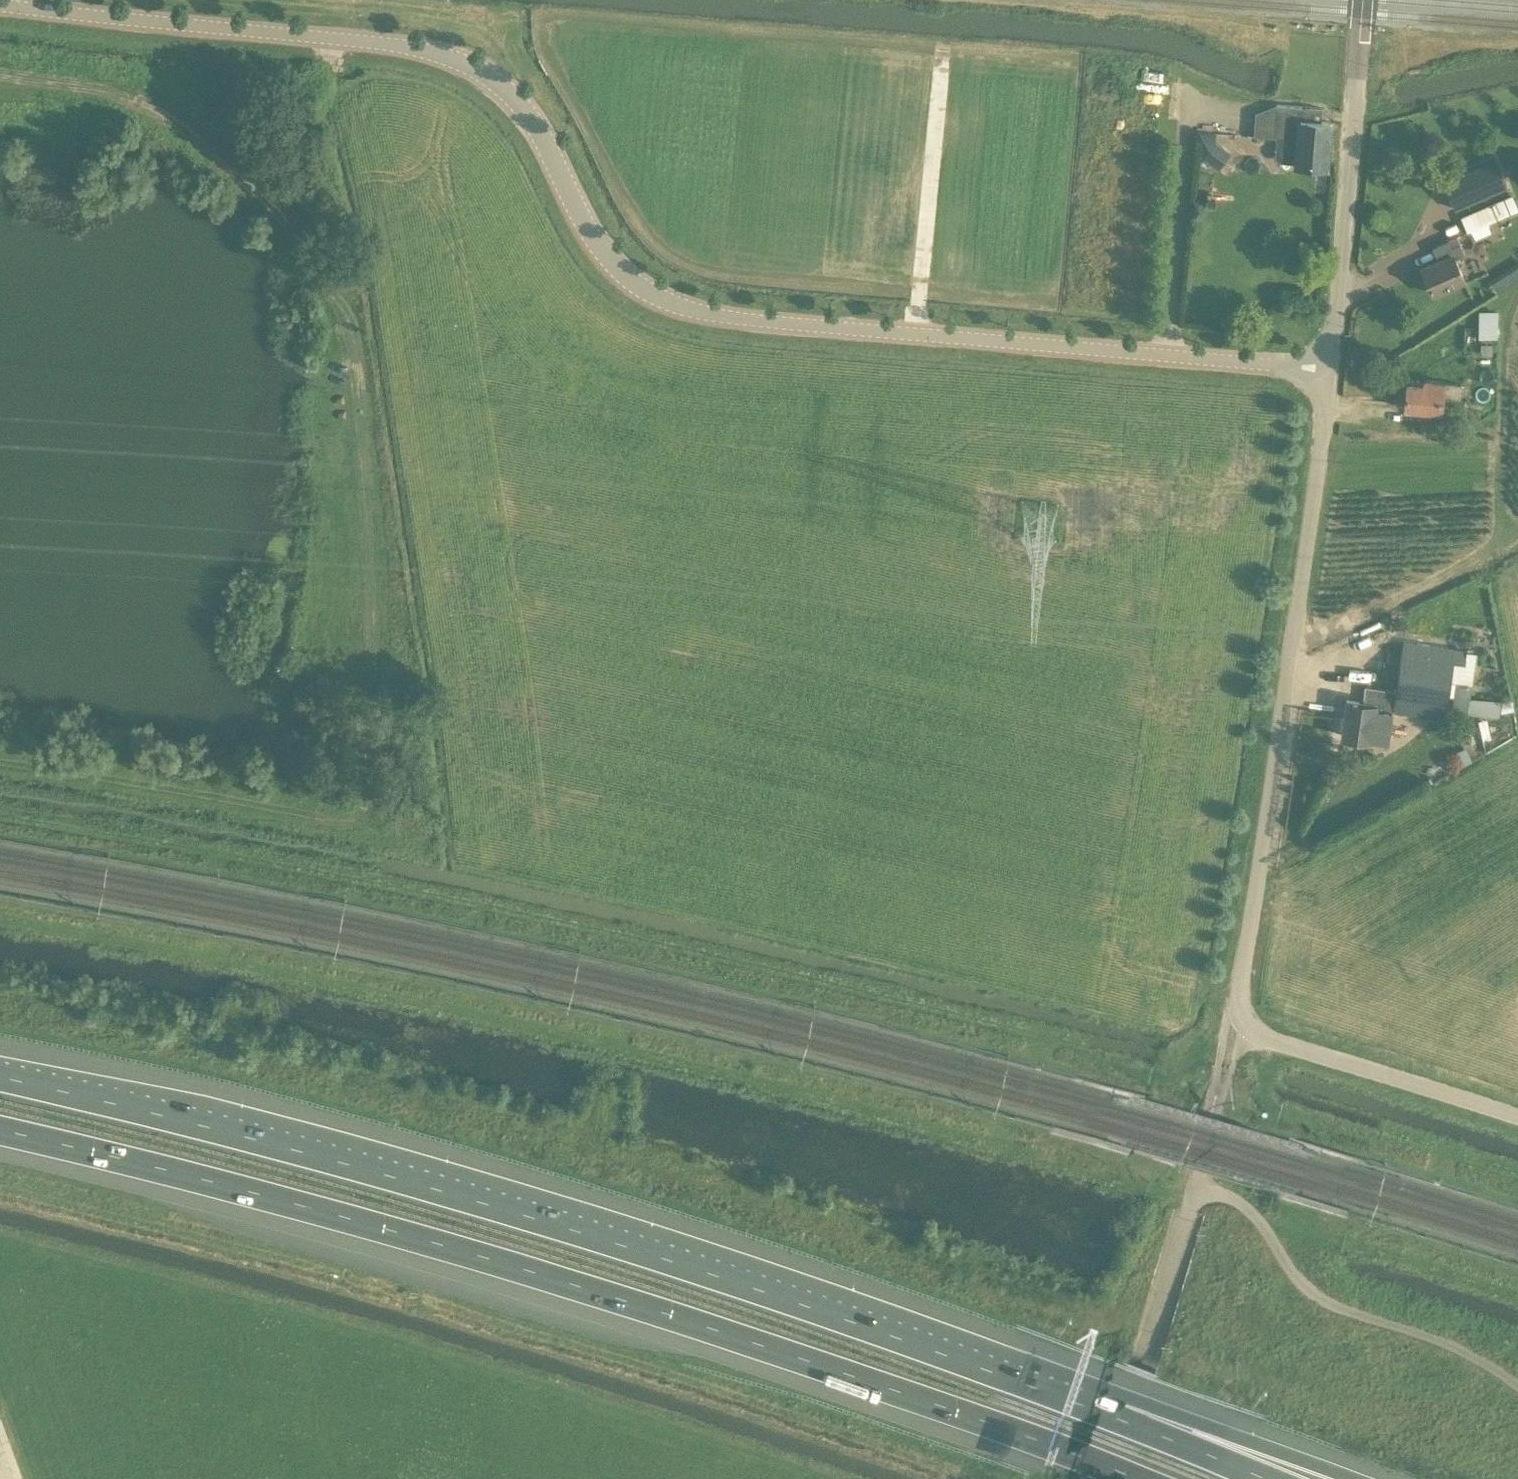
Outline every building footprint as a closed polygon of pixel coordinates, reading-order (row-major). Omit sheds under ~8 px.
[(1274,137),(1299,139),(1297,165),(1327,167),(1330,122),(1321,121),(1322,108),(1275,105),(1274,137)] [(1220,169),(1233,148),(1207,131),(1194,152),(1220,169)] [(1496,159),(1445,181),(1457,208),(1508,186),(1496,159)] [(1460,216),(1466,229),(1517,207),(1511,193),(1460,216)] [(1433,247),(1438,260),(1422,267),(1434,293),(1465,280),(1455,258),(1464,254),(1456,237),(1433,247)] [(1517,281),(1517,263),(1490,279),(1498,293),(1517,281)] [(1497,311),(1479,311),(1478,358),(1492,359),(1492,337),(1497,337),(1497,311)] [(1442,410),(1443,396),(1458,397),(1459,382),(1445,381),(1445,380),(1424,378),(1424,383),(1406,381),(1404,407),(1442,410)] [(1365,686),(1363,701),(1347,699),(1342,736),(1372,740),(1376,710),(1412,715),(1445,719),(1454,658),(1402,650),(1396,690),(1365,686)] [(1338,751),(1327,749),(1323,771),(1335,773),(1338,751)]
